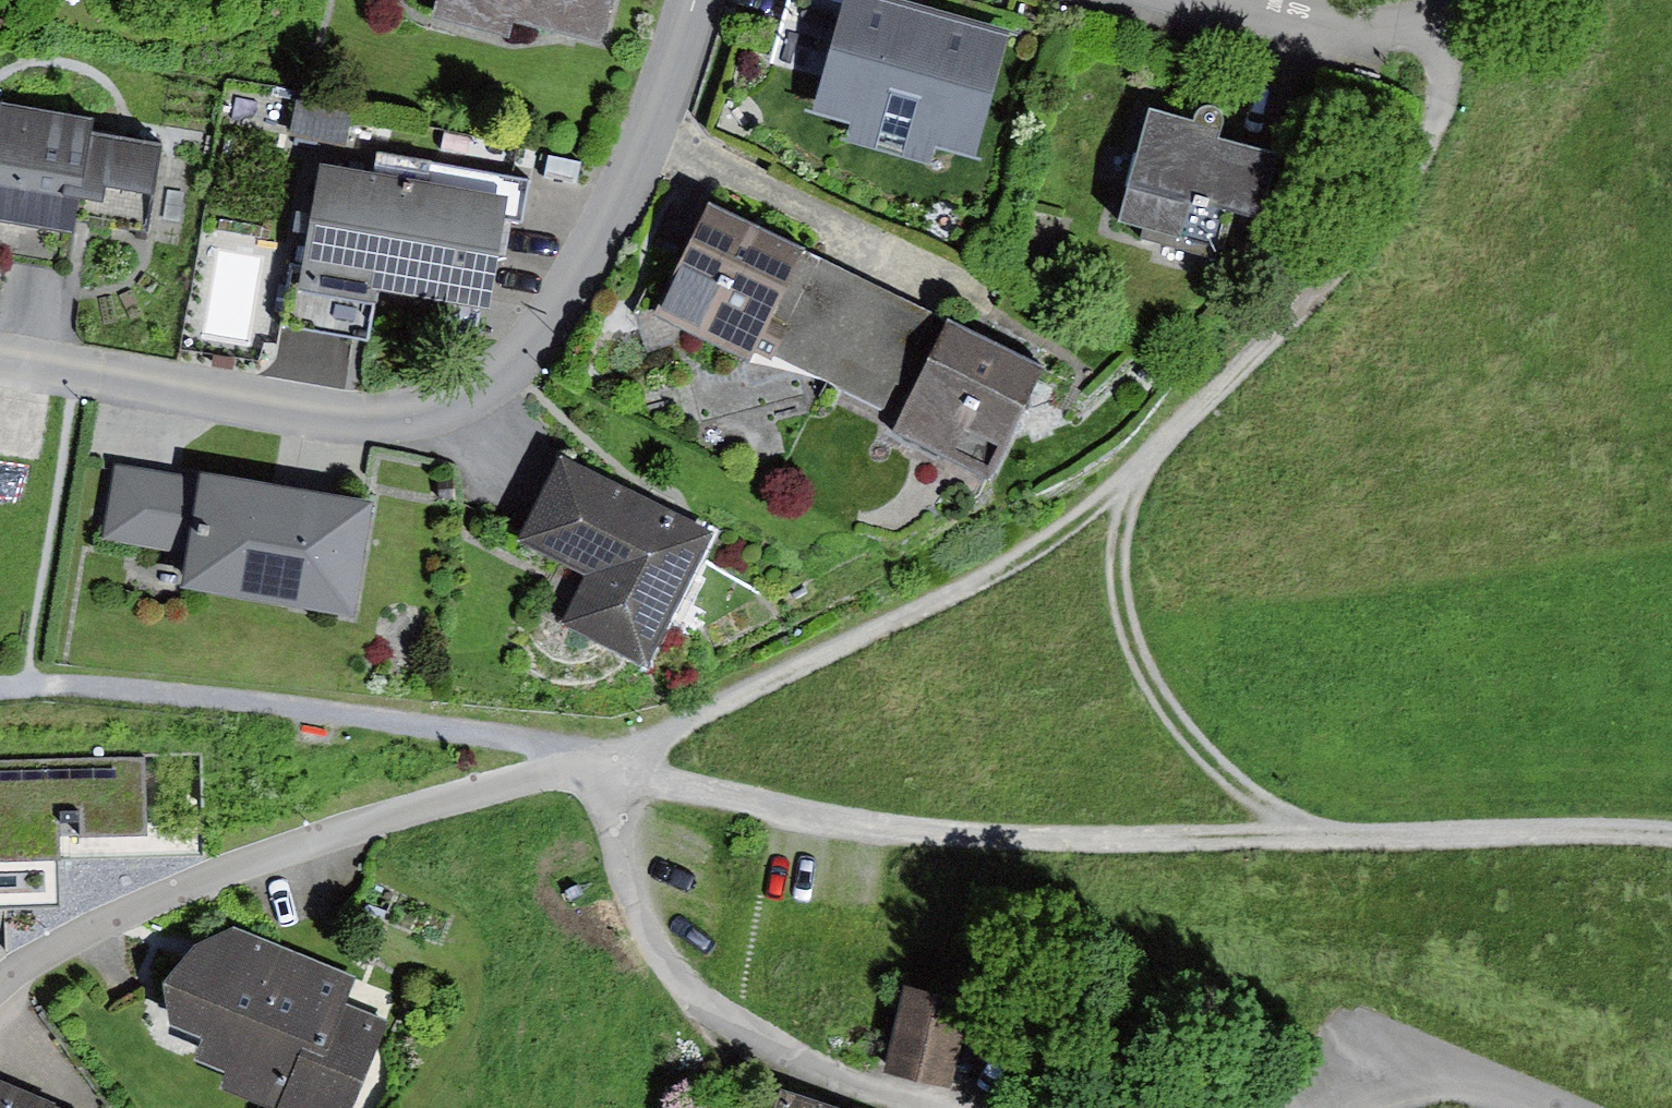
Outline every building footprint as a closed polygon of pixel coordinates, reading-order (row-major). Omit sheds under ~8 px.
[(415,26),(525,50),(546,38),(588,50),(602,0),(421,0),(415,26)] [(841,0),(789,0),(770,61),(818,75),(841,0)] [(940,0),(841,0),(818,75),(811,100),(857,114),(851,138),(930,160),(936,139),(976,150),(1013,21),(940,0)] [(0,106),(0,236),(63,246),(69,208),(86,210),(89,190),(138,197),(145,153),(83,144),(86,119),(0,106)] [(1251,152),(1137,120),(1105,232),(1201,259),(1214,212),(1234,212),(1251,152)] [(499,195),(305,162),(276,333),(360,347),(369,296),(479,314),(499,195)] [(811,402),(866,288),(695,206),(640,320),(811,402)] [(981,484),(1036,370),(866,288),(811,402),(981,484)] [(695,527),(546,457),(503,549),(566,578),(543,628),(629,668),(695,527)] [(181,478),(110,466),(98,542),(168,554),(165,575),(338,604),(356,495),(183,466),(181,478)] [(0,758),(0,907),(58,905),(57,859),(66,858),(65,837),(154,834),(151,754),(0,758)] [(233,928),(182,947),(146,993),(158,1051),(210,1074),(204,1089),(249,1107),(343,1107),(391,997),(233,928)] [(952,1001),(893,988),(876,1065),(934,1079),(952,1001)] [(845,1106),(780,1083),(771,1107),(844,1107),(845,1106)] [(2,1084),(0,1088),(0,1107),(51,1107),(53,1104),(2,1084)]
